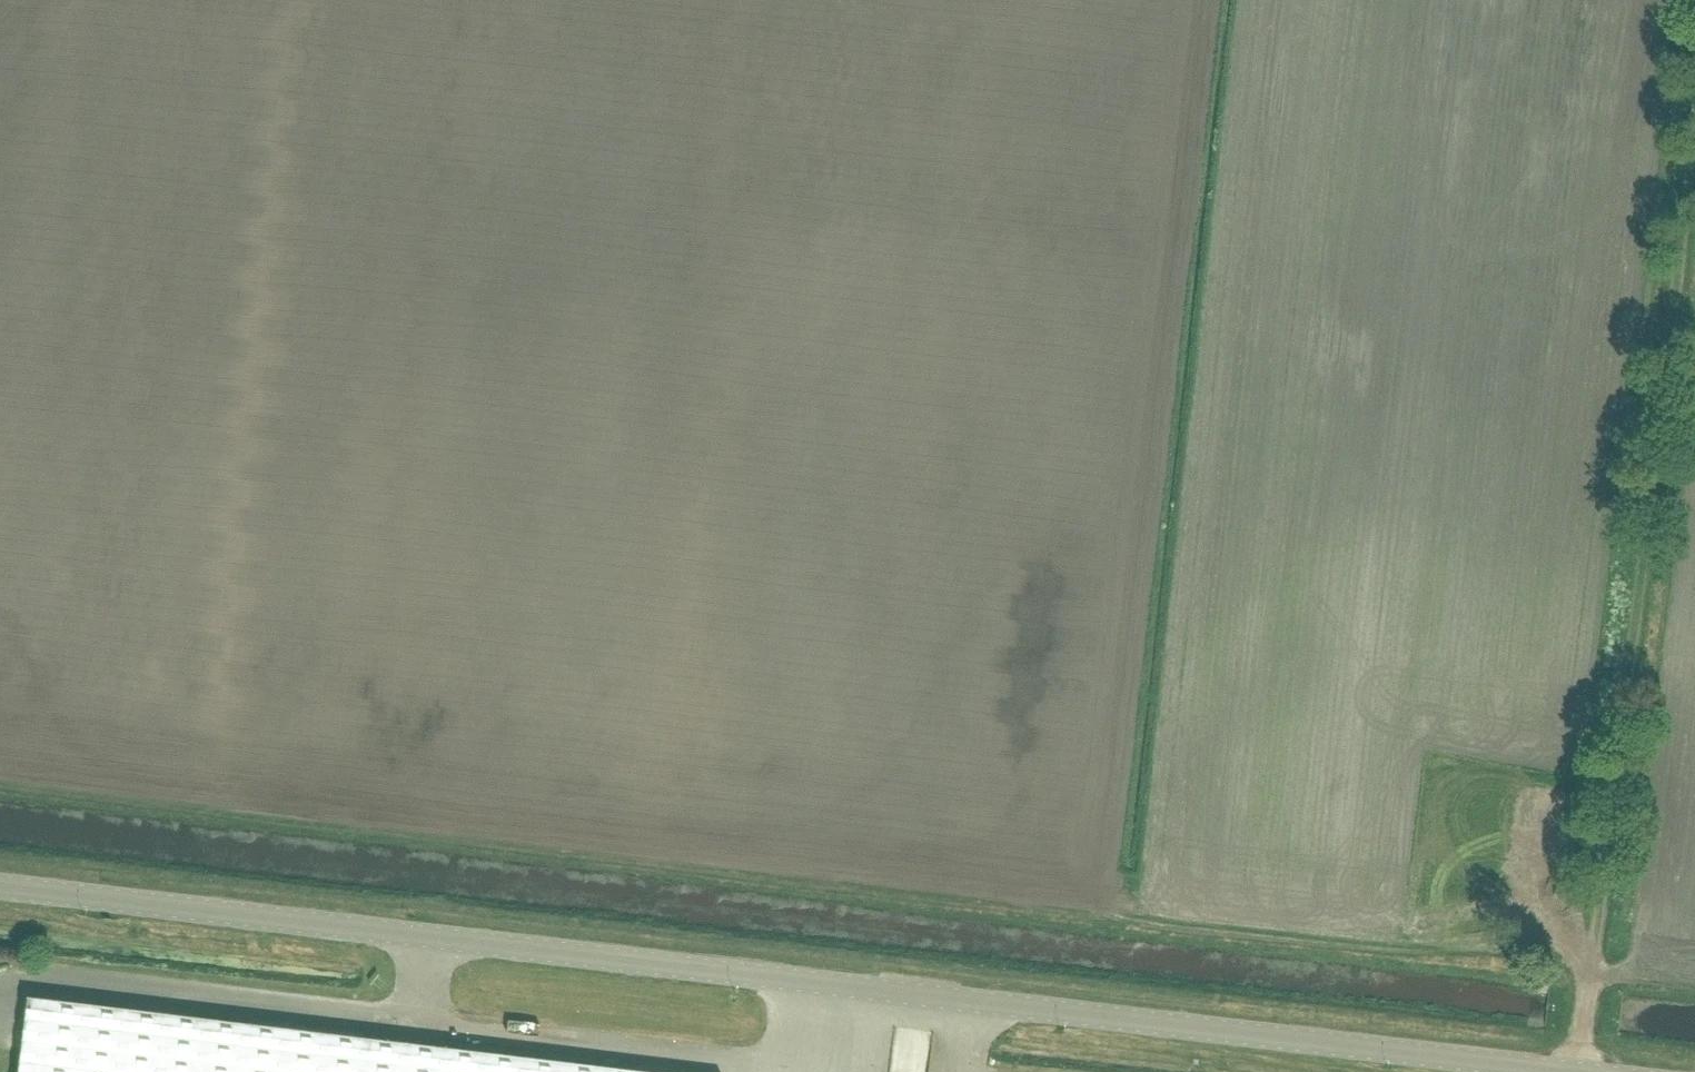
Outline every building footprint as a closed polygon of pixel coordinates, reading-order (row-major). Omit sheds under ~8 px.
[(26,996),(17,1071),(658,1071),(26,996)] [(904,1050),(935,1050),(936,1025),(905,1025),(904,1050)]
